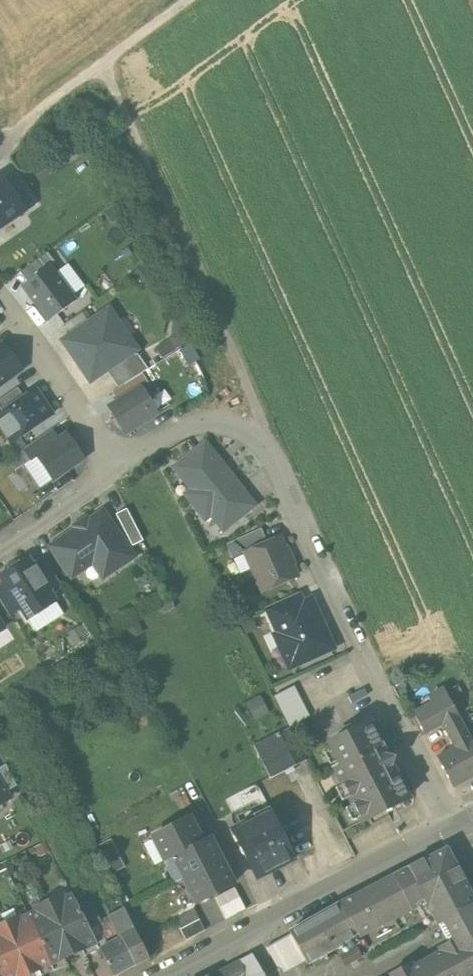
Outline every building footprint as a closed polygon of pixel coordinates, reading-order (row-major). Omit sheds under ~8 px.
[(0,179),(0,228),(25,211),(24,211),(6,185),(2,178),(0,179)] [(16,178),(6,185),(24,211),(34,204),(16,178)] [(20,273),(28,283),(49,266),(54,262),(47,252),(20,273)] [(49,266),(28,283),(23,287),(49,321),(76,301),(49,266)] [(107,311),(63,341),(91,382),(112,367),(135,352),(125,338),(121,341),(112,328),(116,325),(107,311)] [(21,370),(2,345),(0,347),(0,385),(21,370)] [(135,352),(112,367),(124,385),(142,374),(149,370),(136,351),(135,352)] [(112,392),(119,403),(141,389),(149,384),(142,374),(124,385),(112,392)] [(0,400),(0,415),(24,398),(17,388),(0,400)] [(119,403),(110,407),(126,433),(156,415),(141,389),(119,403)] [(0,415),(0,427),(11,443),(53,415),(36,390),(24,398),(0,415)] [(51,431),(24,449),(31,460),(37,456),(36,455),(58,440),(51,431)] [(58,440),(36,455),(37,456),(53,480),(83,459),(66,435),(58,440)] [(206,509),(208,512),(239,487),(225,468),(219,467),(214,460),(215,455),(205,443),(192,454),(191,453),(173,468),(191,490),(185,495),(200,514),(206,509)] [(239,487),(208,512),(223,531),(255,506),(239,487)] [(127,509),(116,515),(133,547),(143,541),(127,509)] [(133,557),(103,512),(51,547),(71,577),(95,561),(103,562),(110,573),(133,557)] [(230,546),(235,558),(246,553),(266,544),(260,531),(230,546)] [(266,544),(246,553),(263,592),(296,577),(291,565),(294,564),(287,549),(284,550),(279,538),(266,544)] [(44,558),(32,565),(49,592),(60,585),(44,558)] [(55,602),(49,592),(32,565),(28,559),(0,577),(5,583),(21,610),(27,619),(55,602)] [(5,583),(0,586),(0,601),(10,617),(21,610),(5,583)] [(297,594),(267,608),(272,618),(302,605),(297,594)] [(302,605),(272,618),(280,635),(276,637),(282,649),(287,652),(294,666),(332,648),(311,601),(302,605)] [(309,718),(293,686),(274,696),(290,728),(309,718)] [(444,691),(432,697),(435,704),(416,714),(425,732),(424,732),(426,736),(442,728),(453,749),(437,757),(453,787),(472,777),(472,746),(444,691)] [(369,723),(355,730),(353,726),(341,732),(343,736),(328,744),(340,767),(334,769),(361,822),(408,799),(369,723)] [(308,762),(291,730),(255,748),(271,781),(308,762)] [(5,793),(17,787),(6,765),(0,768),(0,784),(5,793)] [(9,799),(5,793),(0,784),(0,805),(9,799)] [(271,816),(257,823),(255,820),(232,831),(256,878),(295,858),(271,812),(269,812),(271,816)] [(201,841),(189,818),(153,837),(165,861),(173,857),(173,856),(201,842),(201,841)] [(201,842),(173,856),(173,857),(185,880),(221,861),(209,838),(201,841),(201,842)] [(408,868),(425,900),(437,925),(448,919),(458,938),(472,929),(472,899),(446,849),(408,868)] [(221,861),(185,880),(197,903),(233,885),(221,861)] [(408,868),(339,905),(355,938),(357,937),(357,935),(425,900),(408,868)] [(234,889),(215,899),(220,909),(240,899),(234,889)] [(83,917),(72,896),(50,907),(72,953),(95,943),(98,950),(99,950),(90,931),(83,917)] [(103,905),(109,917),(124,909),(118,897),(103,905)] [(240,899),(220,909),(226,920),(245,910),(240,899)] [(339,905),(289,932),(290,934),(302,957),(306,964),(355,938),(339,905)] [(72,953),(50,907),(28,917),(50,964),(72,953)] [(99,950),(113,975),(118,975),(150,959),(124,909),(109,917),(107,918),(118,938),(99,950)] [(194,909),(175,919),(180,930),(199,920),(194,909)] [(83,917),(90,931),(103,925),(96,910),(83,917)] [(50,964),(28,917),(7,927),(28,974),(50,964)] [(199,920),(180,930),(186,941),(205,931),(199,920)] [(28,974),(7,927),(0,930),(0,969),(3,975),(23,975),(28,974)] [(458,938),(439,948),(441,952),(426,961),(435,975),(468,975),(467,974),(472,972),(472,929),(458,938)] [(290,934),(266,947),(276,966),(281,969),(302,957),(290,934)] [(240,961),(243,975),(263,975),(252,956),(240,961)] [(240,961),(212,975),(243,975),(240,961)] [(426,961),(412,968),(410,964),(390,974),(391,975),(435,975),(426,961)]
